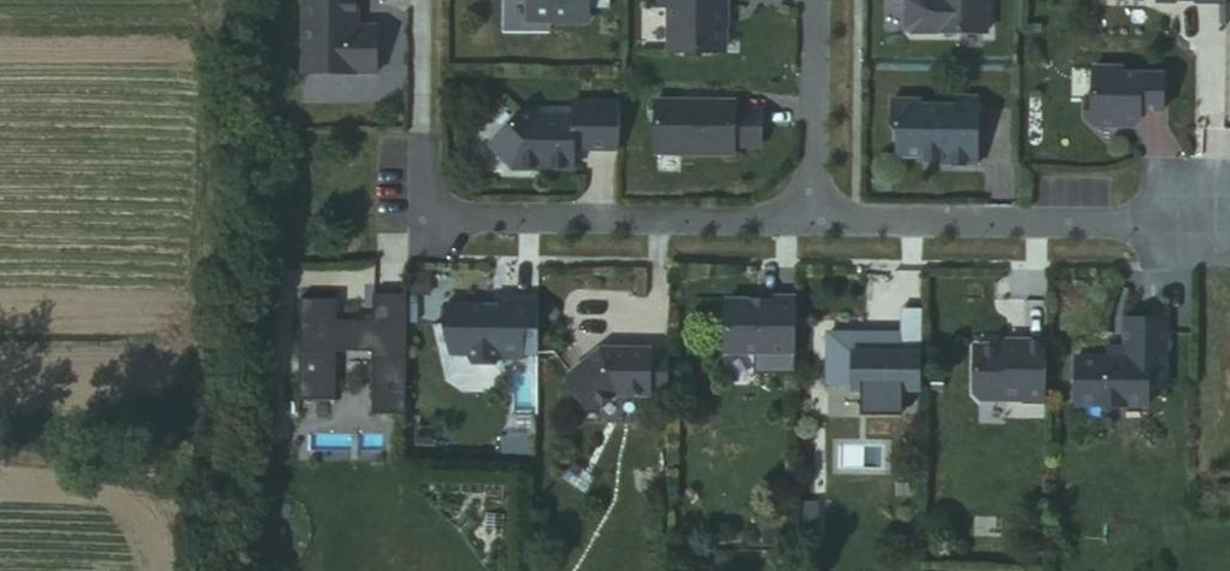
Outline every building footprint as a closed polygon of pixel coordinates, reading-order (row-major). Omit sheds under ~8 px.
[(299,73),(373,73),(373,27),(350,27),(350,15),(354,15),(354,0),(300,0),(299,73)] [(527,21),(586,21),(587,0),(527,0),(527,21)] [(667,52),(721,52),(722,7),(726,7),(726,0),(654,0),(654,6),(667,7),(667,52)] [(908,26),(914,31),(987,32),(988,0),(909,0),(908,26)] [(1166,111),(1166,74),(1124,73),(1124,67),(1095,67),(1094,96),(1089,96),(1089,118),(1096,126),(1123,126),(1124,120),(1142,120),(1143,110),(1166,111)] [(943,166),(978,166),(978,97),(956,97),(956,104),(920,104),(920,99),(893,99),(893,126),(898,132),(898,150),(905,158),(924,158),(924,161),(943,162),(943,166)] [(654,101),(654,154),(733,156),(733,147),(733,111),(733,103),(654,101)] [(526,108),(488,146),(511,170),(572,171),(572,156),(565,149),(571,143),(580,143),(580,149),(617,150),(617,103),(571,102),(571,117),(534,116),(526,108)] [(760,111),(733,111),(733,147),(759,147),(760,111)] [(402,416),(403,295),(370,295),(370,322),(333,322),(333,299),(297,299),(295,400),(332,401),(333,352),(369,352),(368,416),(402,416)] [(535,355),(536,298),(502,298),(502,307),(492,307),(442,306),(442,324),(444,355),(458,355),(468,366),(491,366),(497,360),(520,361),(520,355),(535,355)] [(492,298),(492,307),(502,307),(502,298),(492,298)] [(772,302),(726,302),(725,353),(754,354),(754,375),(795,376),(796,299),(772,298),(772,302)] [(905,340),(922,339),(922,309),(902,309),(902,340),(905,340)] [(1108,358),(1078,358),(1078,406),(1150,407),(1150,389),(1168,389),(1168,320),(1126,320),(1126,348),(1126,358),(1108,358)] [(922,390),(922,339),(905,340),(905,354),(853,354),(852,390),(922,390)] [(1046,404),(1047,343),(1026,343),(1025,348),(1007,347),(975,347),(975,396),(980,400),(1025,401),(1025,404),(1046,404)] [(1108,349),(1108,358),(1126,358),(1126,348),(1108,349)] [(666,391),(666,357),(650,357),(650,351),(599,350),(570,379),(570,390),(586,414),(597,413),(615,396),(650,396),(650,390),(666,391)]
